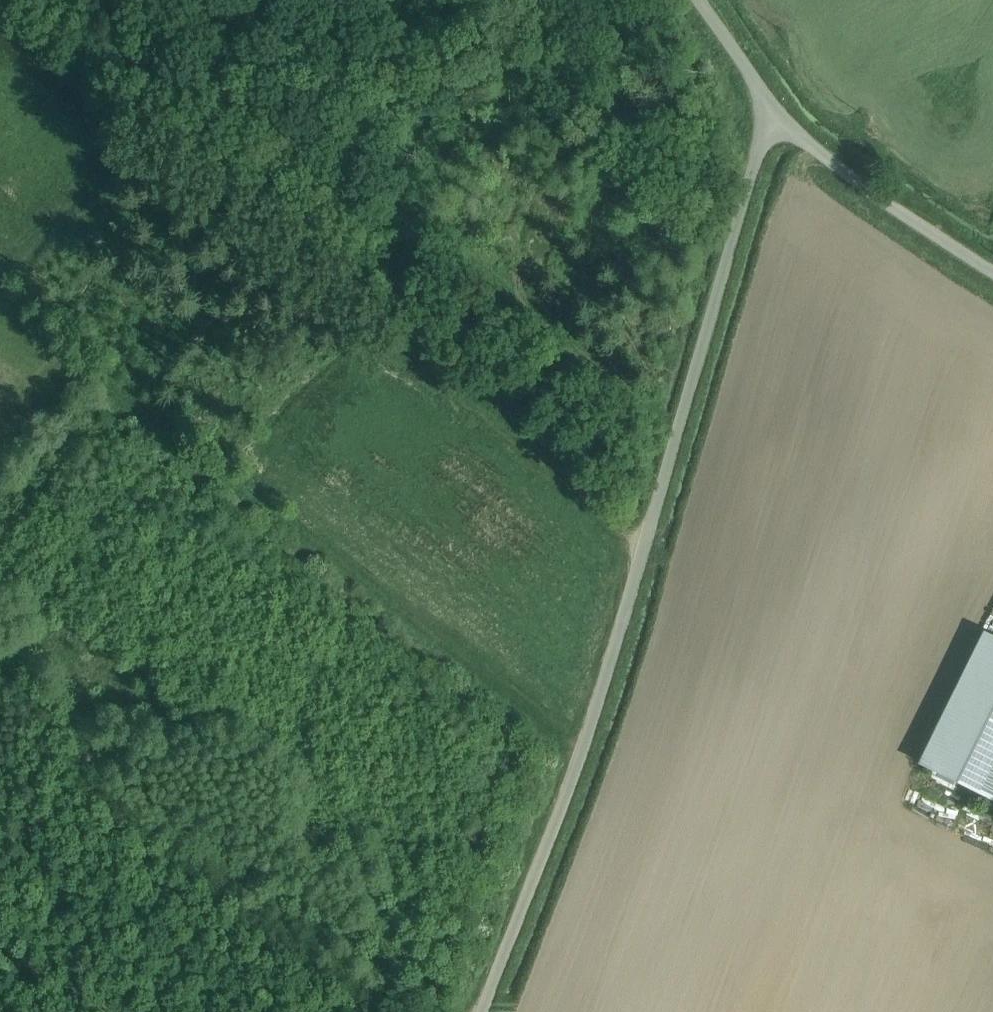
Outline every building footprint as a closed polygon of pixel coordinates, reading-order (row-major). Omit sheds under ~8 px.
[(984,634),(920,763),(992,799),(992,638),(984,634)]
